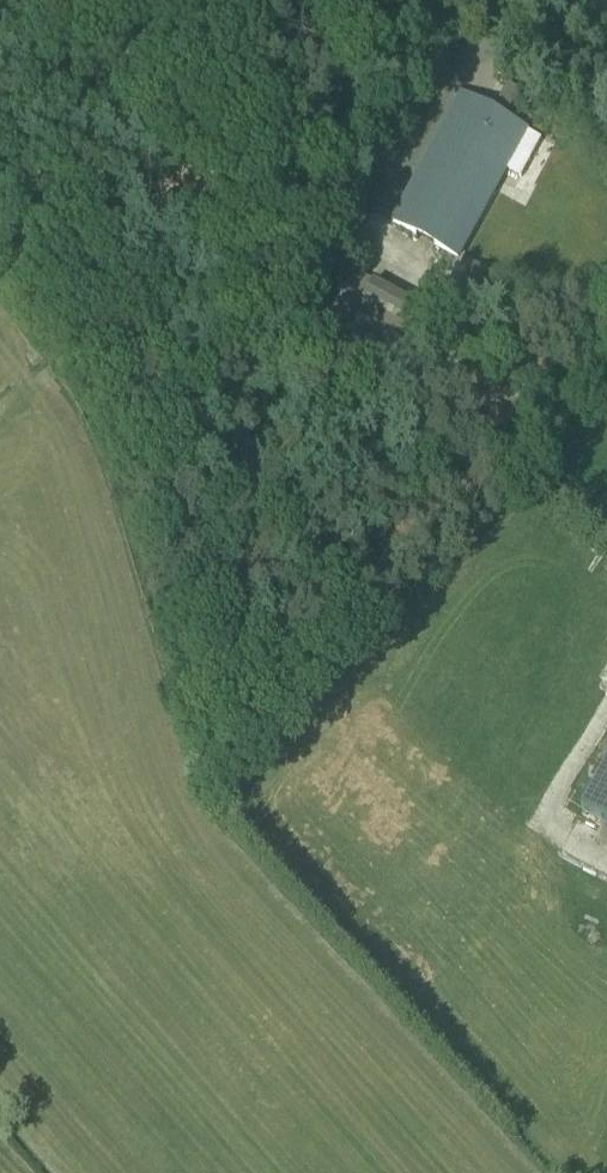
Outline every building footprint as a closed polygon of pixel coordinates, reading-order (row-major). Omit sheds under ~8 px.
[(457,257),(505,169),(520,177),(541,138),(462,95),(392,222),(457,257)] [(372,284),(357,327),(389,338),(384,352),(410,361),(430,305),(372,284)] [(580,806),(606,820),(606,758),(580,806)]
